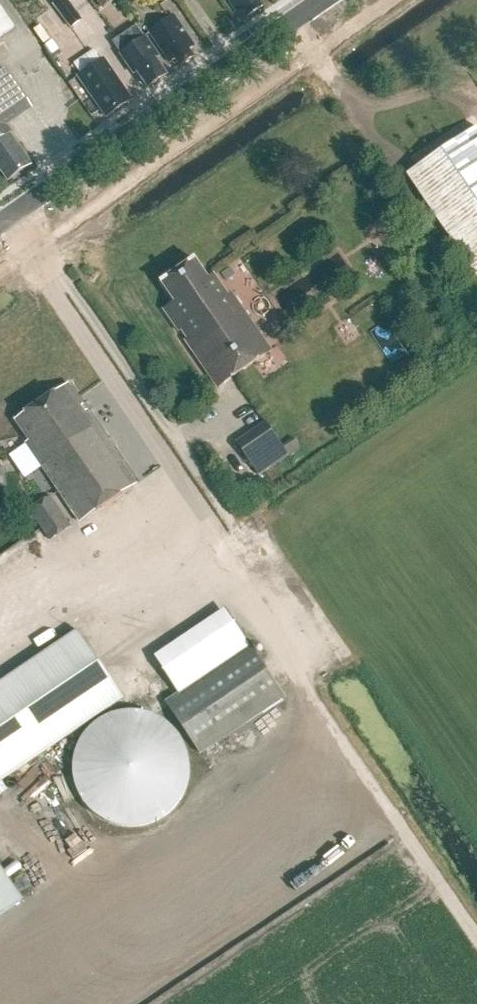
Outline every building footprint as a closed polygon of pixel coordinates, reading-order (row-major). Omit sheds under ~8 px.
[(73,29),(85,20),(70,0),(62,0),(55,5),(73,29)] [(238,13),(243,9),(247,16),(262,6),(258,0),(228,0),(238,13)] [(14,28),(0,7),(0,37),(14,28)] [(175,59),(180,65),(194,55),(189,49),(195,45),(174,15),(149,32),(170,62),(175,59)] [(138,71),(149,87),(167,75),(155,58),(157,53),(137,25),(113,41),(136,73),(138,71)] [(79,75),(107,116),(127,103),(123,96),(128,93),(105,58),(79,75)] [(9,180),(32,165),(4,124),(32,105),(7,69),(0,74),(0,167),(9,180)] [(406,174),(476,278),(476,127),(476,126),(406,174)] [(210,281),(196,260),(162,284),(176,304),(166,312),(219,388),(272,351),(234,296),(231,297),(228,293),(236,287),(229,277),(221,283),(217,277),(210,281)] [(31,442),(27,445),(82,524),(138,485),(70,386),(17,422),(31,442)] [(237,440),(261,475),(291,454),(267,420),(237,440)] [(50,497),(30,511),(51,541),(71,527),(50,497)] [(162,665),(182,695),(170,704),(203,753),(288,695),(234,616),(162,665)] [(123,698),(78,630),(0,682),(0,780),(123,698)] [(73,762),(72,777),(74,786),(77,795),(81,802),(85,807),(91,814),(100,821),(112,826),(120,829),(126,829),(135,829),(141,829),(150,826),(158,823),(166,818),(170,814),(176,807),(178,805),(184,795),(186,789),(188,783),(189,774),(189,768),(188,759),(184,747),(178,737),(170,728),(161,721),(150,716),(141,713),(135,713),(126,713),(120,713),(112,716),(103,719),(96,724),(89,730),(85,735),(81,740),(76,750),(73,762)] [(21,901),(0,870),(0,915),(21,901)]
